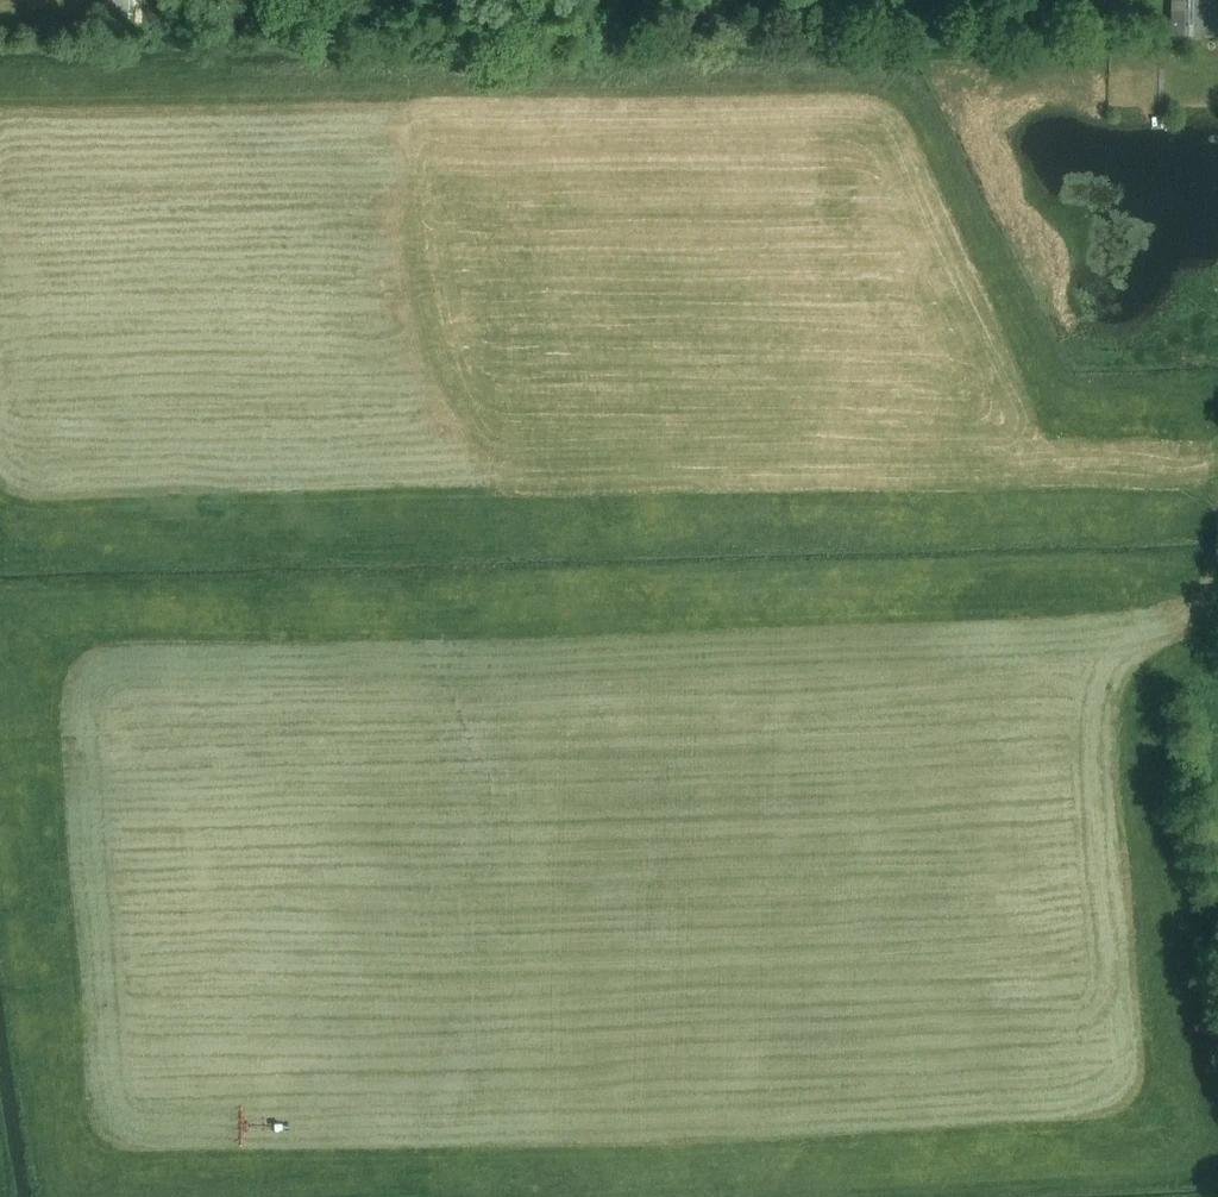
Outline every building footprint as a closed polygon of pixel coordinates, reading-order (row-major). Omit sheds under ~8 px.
[(106,21),(128,22),(129,0),(107,0),(106,21)] [(1171,31),(1205,32),(1205,0),(1172,0),(1171,31)]
